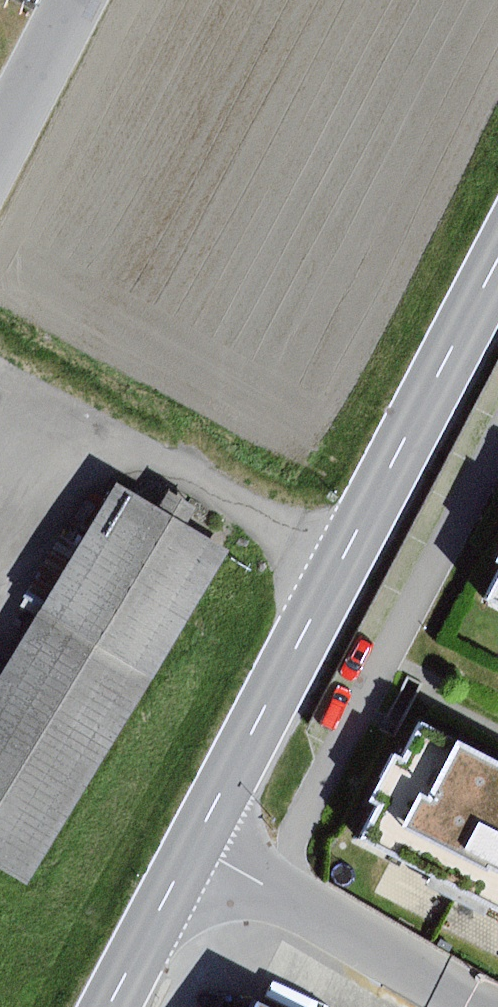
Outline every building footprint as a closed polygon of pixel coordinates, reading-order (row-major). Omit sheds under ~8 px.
[(117,485),(42,610),(156,678),(231,553),(117,485)] [(487,603),(497,608),(497,582),(487,603)] [(42,610),(0,680),(0,860),(33,880),(156,678),(42,610)] [(414,725),(395,762),(383,756),(363,796),(373,801),(352,842),(497,915),(497,767),(414,725)]
